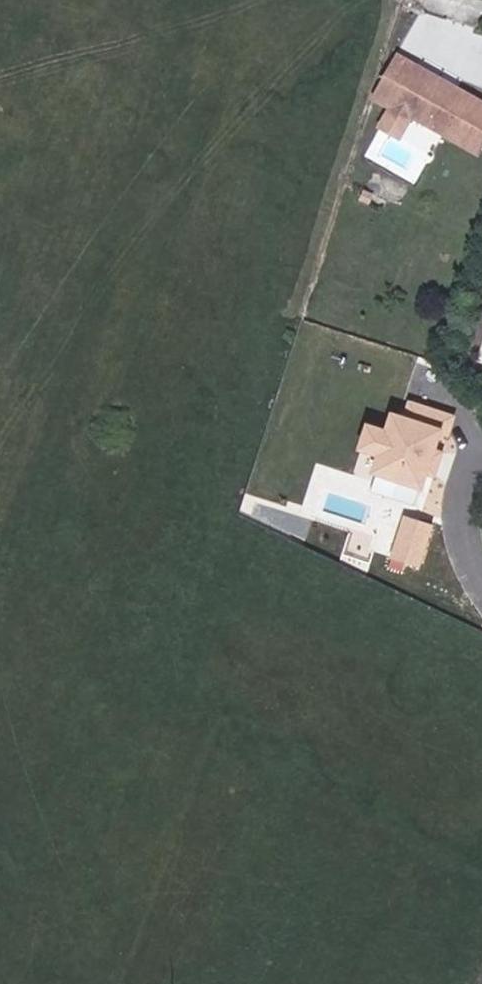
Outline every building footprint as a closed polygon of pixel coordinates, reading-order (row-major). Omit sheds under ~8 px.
[(397,114),(420,74),(445,88),(448,83),(405,59),(380,104),(397,114)] [(448,83),(445,88),(420,74),(397,114),(418,126),(422,121),(425,114),(455,131),(452,137),(481,154),(481,102),(448,83)] [(455,131),(425,114),(422,121),(452,137),(455,131)] [(430,495),(455,415),(407,400),(402,417),(389,413),(384,431),(366,425),(357,455),(375,460),(370,477),(430,495)] [(420,568),(434,525),(404,515),(390,558),(420,568)]
